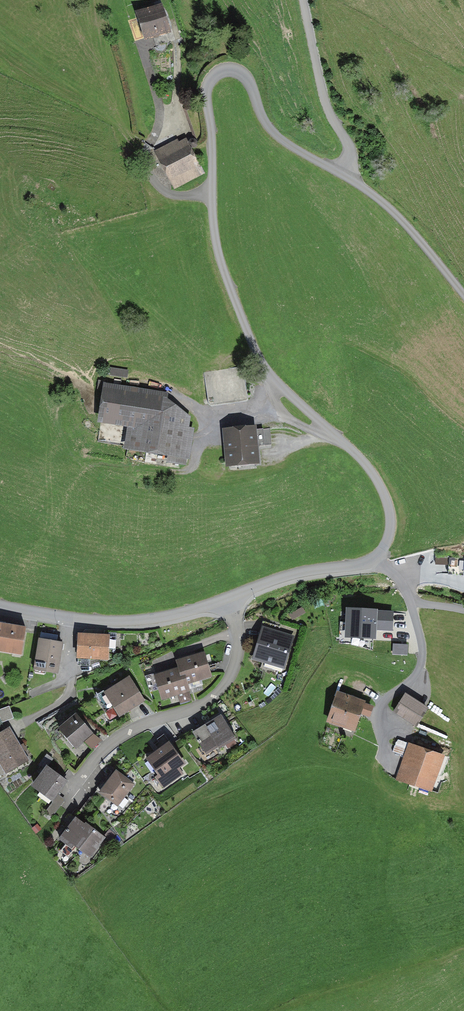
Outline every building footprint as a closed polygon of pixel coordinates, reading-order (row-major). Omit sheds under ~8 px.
[(160,10),(137,19),(146,43),(169,35),(160,10)] [(185,140),(156,155),(175,191),(204,176),(185,140)] [(241,367),(206,373),(211,405),(246,399),(241,367)] [(171,399),(106,388),(101,426),(131,431),(128,452),(197,463),(197,421),(171,399)] [(254,427),(227,429),(230,465),(257,462),(254,427)] [(377,634),(394,634),(394,614),(346,612),(346,642),(377,643),(377,634)] [(0,624),(0,650),(21,654),(25,628),(0,624)] [(292,637),(263,628),(254,658),(284,667),(292,637)] [(109,636),(80,635),(78,656),(107,658),(109,636)] [(62,643),(40,640),(35,668),(57,672),(62,643)] [(394,657),(408,657),(408,648),(394,648),(394,657)] [(180,669),(181,674),(184,674),(186,683),(210,675),(203,653),(177,661),(180,669)] [(184,674),(181,674),(180,669),(156,677),(163,698),(179,693),(182,701),(191,698),(186,683),(184,674)] [(129,679),(107,693),(120,714),(142,700),(129,679)] [(373,707),(339,694),(329,720),(354,729),(361,712),(370,716),(373,707)] [(426,708),(406,695),(396,711),(416,724),(426,708)] [(2,725),(15,721),(10,709),(0,713),(0,719),(2,725)] [(76,716),(60,730),(75,746),(91,733),(76,716)] [(220,717),(195,732),(206,751),(217,744),(219,747),(233,738),(220,717)] [(0,734),(0,762),(6,772),(26,760),(8,729),(0,734)] [(160,775),(157,777),(163,786),(181,774),(177,767),(183,763),(169,744),(148,758),(160,775)] [(442,757),(411,746),(399,779),(431,789),(442,757)] [(65,781),(48,768),(34,786),(52,799),(65,781)] [(116,772),(101,792),(117,804),(132,784),(116,772)] [(58,799),(46,815),(53,820),(64,803),(58,799)] [(102,839),(76,819),(61,838),(72,847),(75,844),(90,855),(102,839)]
